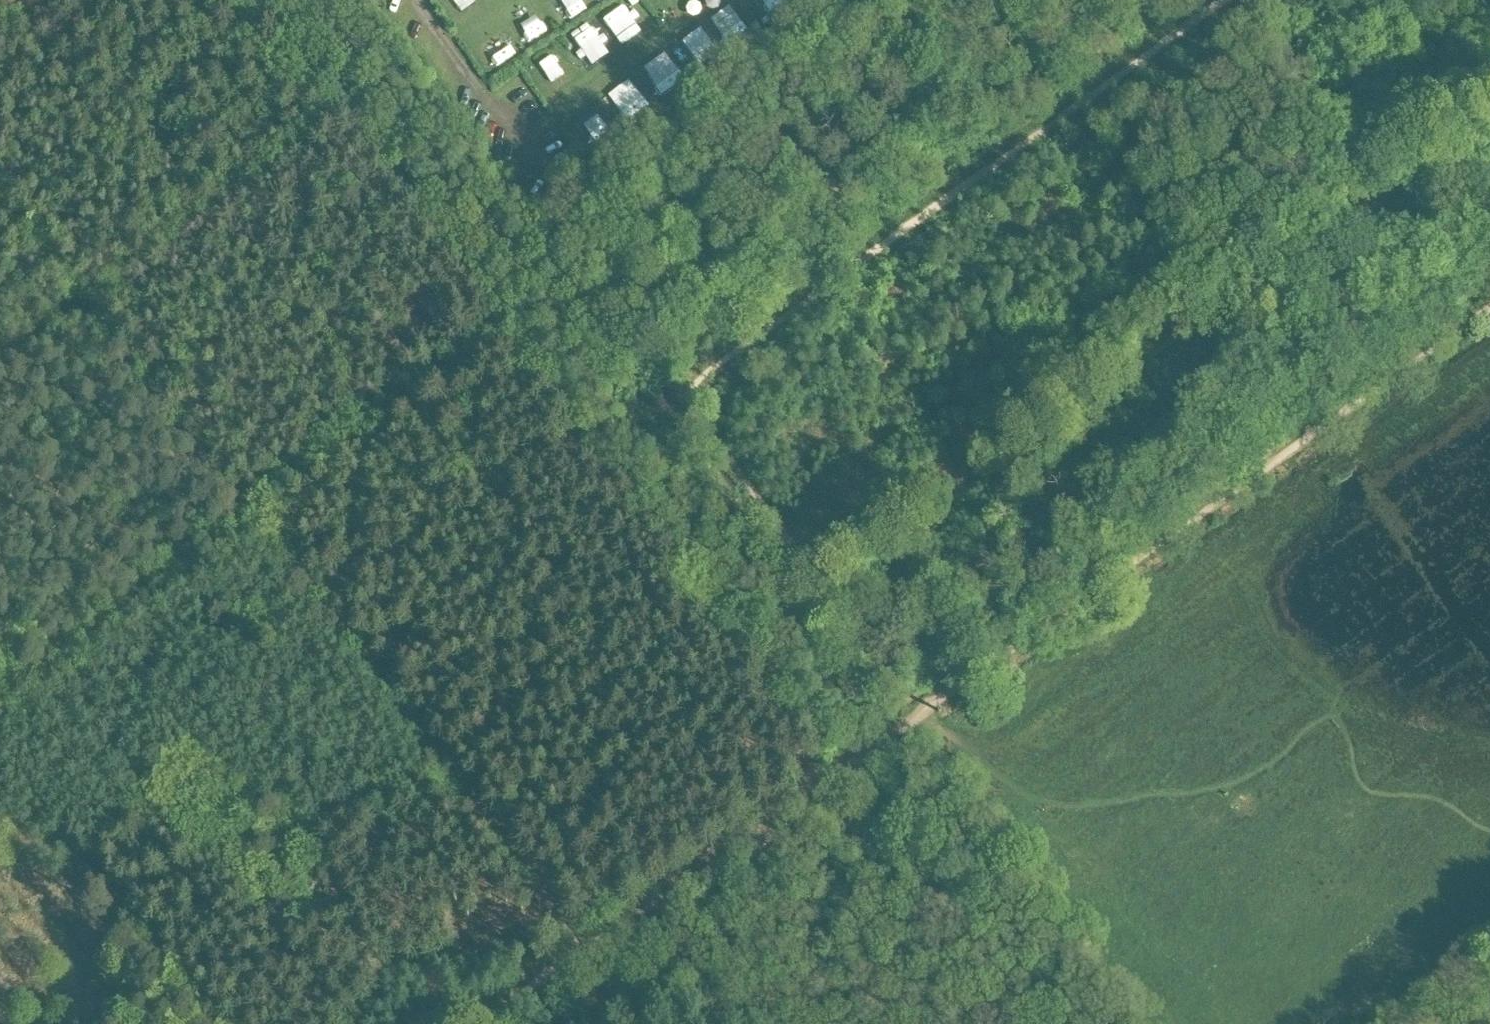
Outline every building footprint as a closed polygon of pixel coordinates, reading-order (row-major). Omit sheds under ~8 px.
[(792,2),(791,0),(767,0),(773,12),(792,2)] [(716,17),(733,44),(756,29),(738,2),(716,17)] [(707,26),(687,40),(705,65),(724,52),(707,26)] [(678,58),(655,71),(668,94),(691,80),(678,58)] [(605,140),(621,130),(610,113),(594,123),(605,140)]
